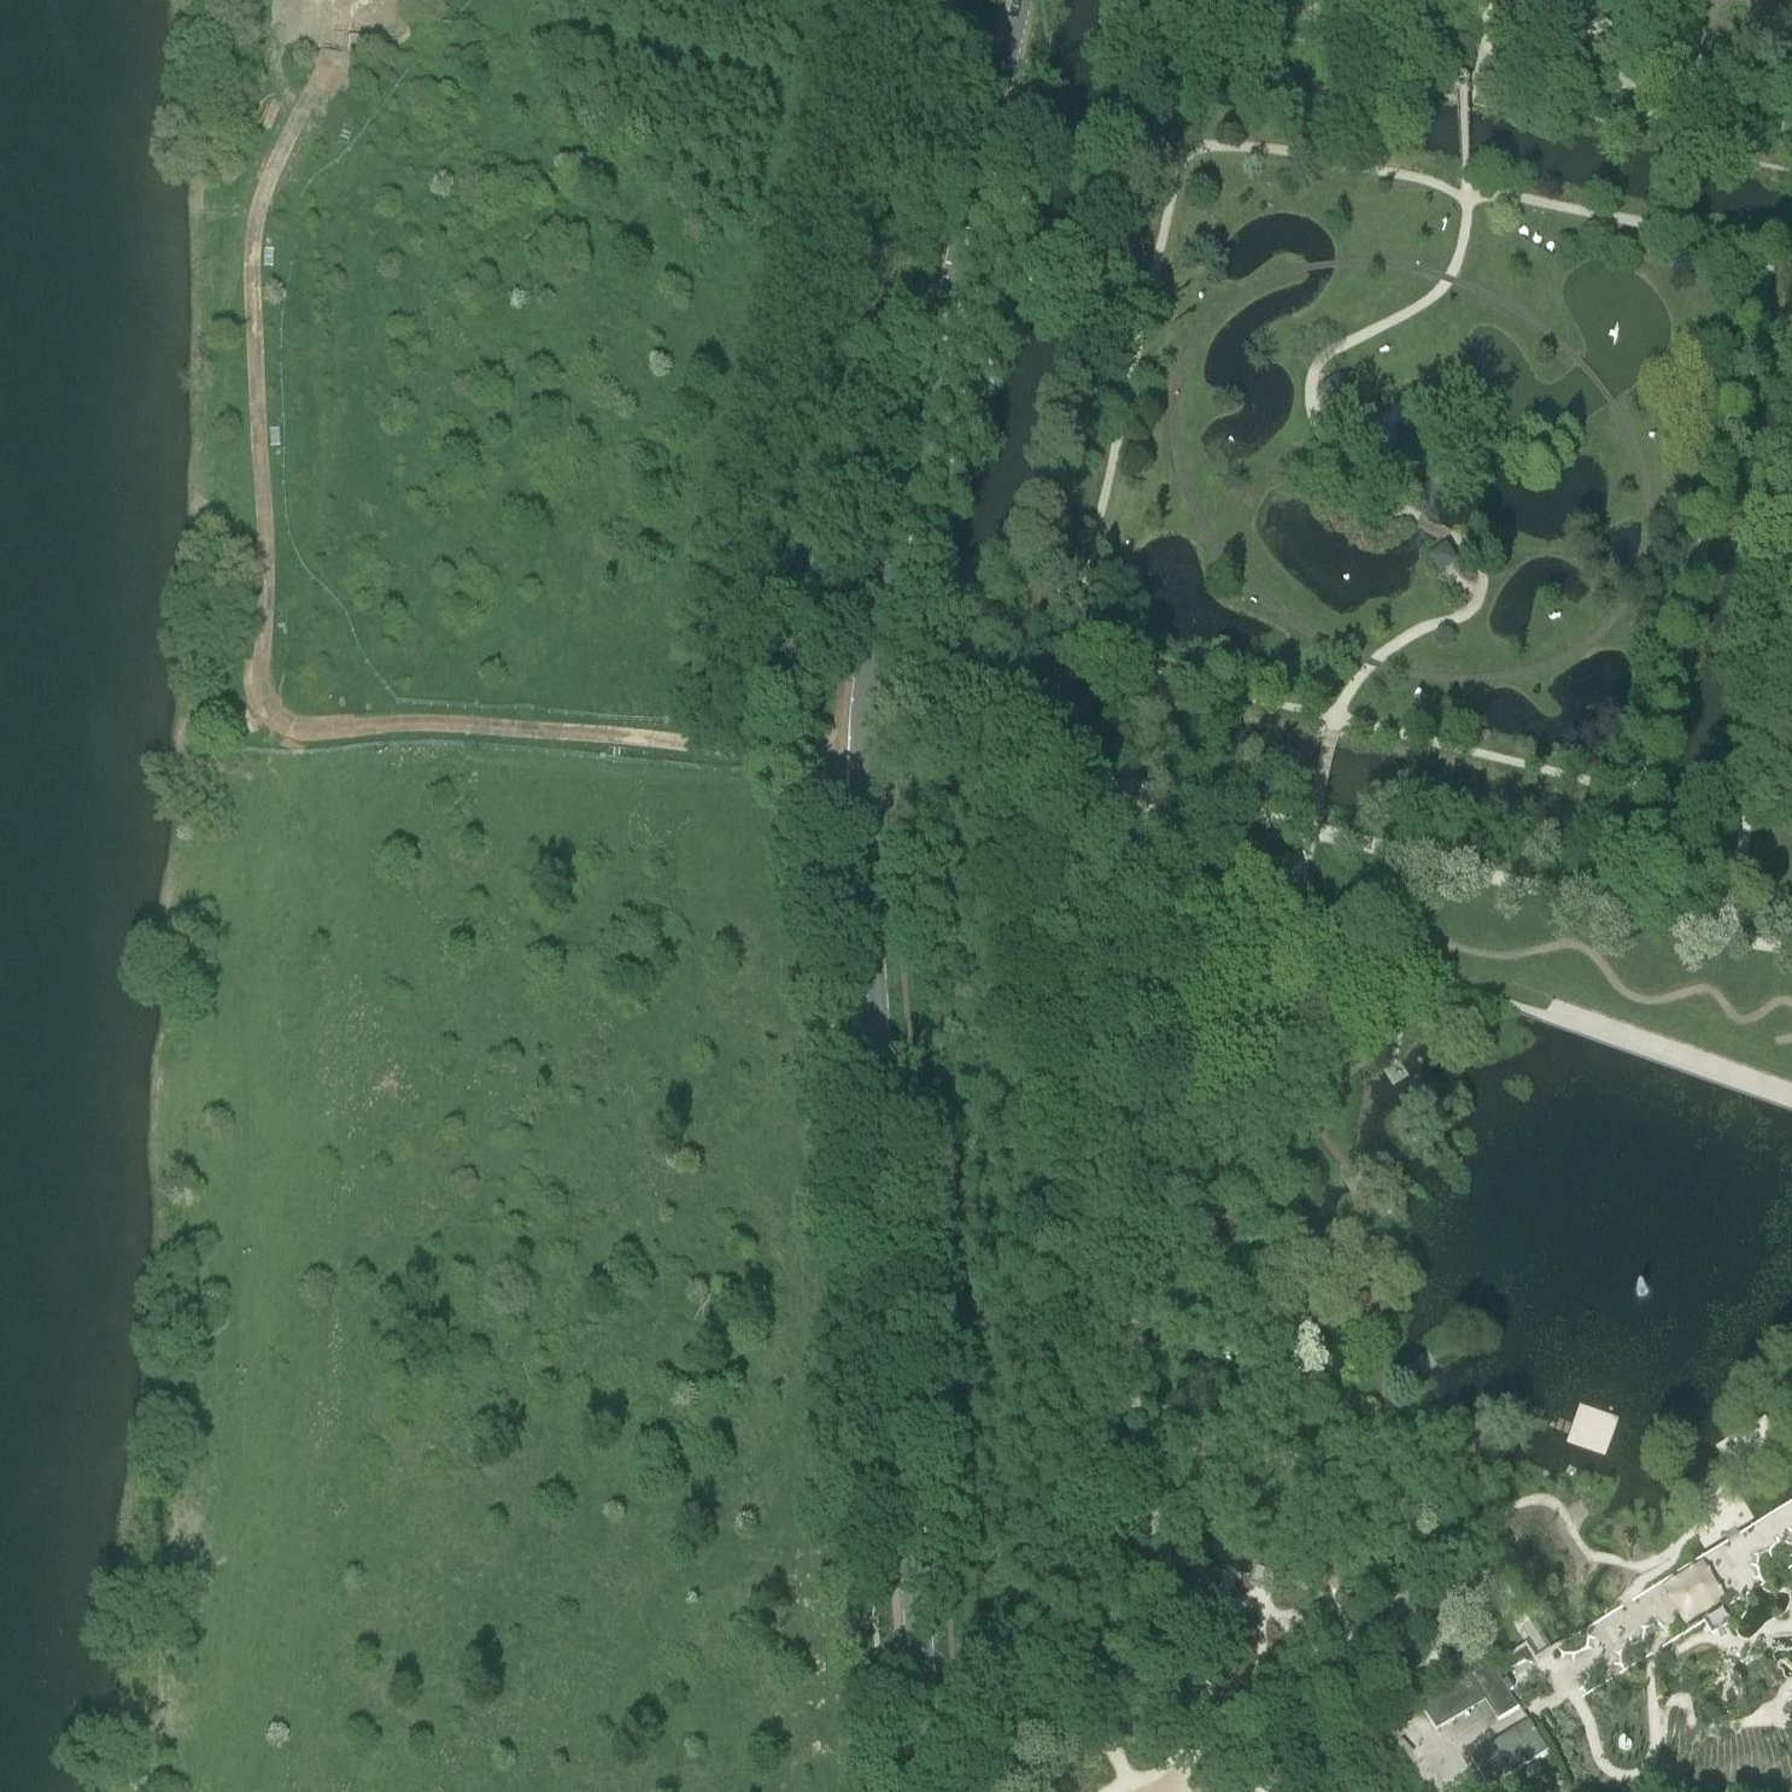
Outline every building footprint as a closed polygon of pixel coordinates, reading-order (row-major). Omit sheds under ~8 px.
[(1457,100),(1458,102),(1461,102),(1463,103),(1465,102),(1467,100),(1469,98),(1469,96),(1469,94),(1468,91),(1466,90),(1464,88),(1462,88),(1460,89),(1458,90),(1456,91),(1455,93),(1455,96),(1455,98),(1457,100)] [(1447,554),(1429,566),(1441,584),(1452,577),(1459,572),(1447,554)] [(1255,1566),(1249,1584),(1249,1585),(1282,1596),(1288,1577),(1255,1566)] [(1479,1673),(1472,1678),(1471,1676),(1422,1707),(1437,1732),(1487,1701),(1500,1722),(1520,1709),(1501,1679),(1492,1665),(1479,1673)] [(1491,1788),(1551,1748),(1533,1720),(1472,1760),(1491,1788)]
